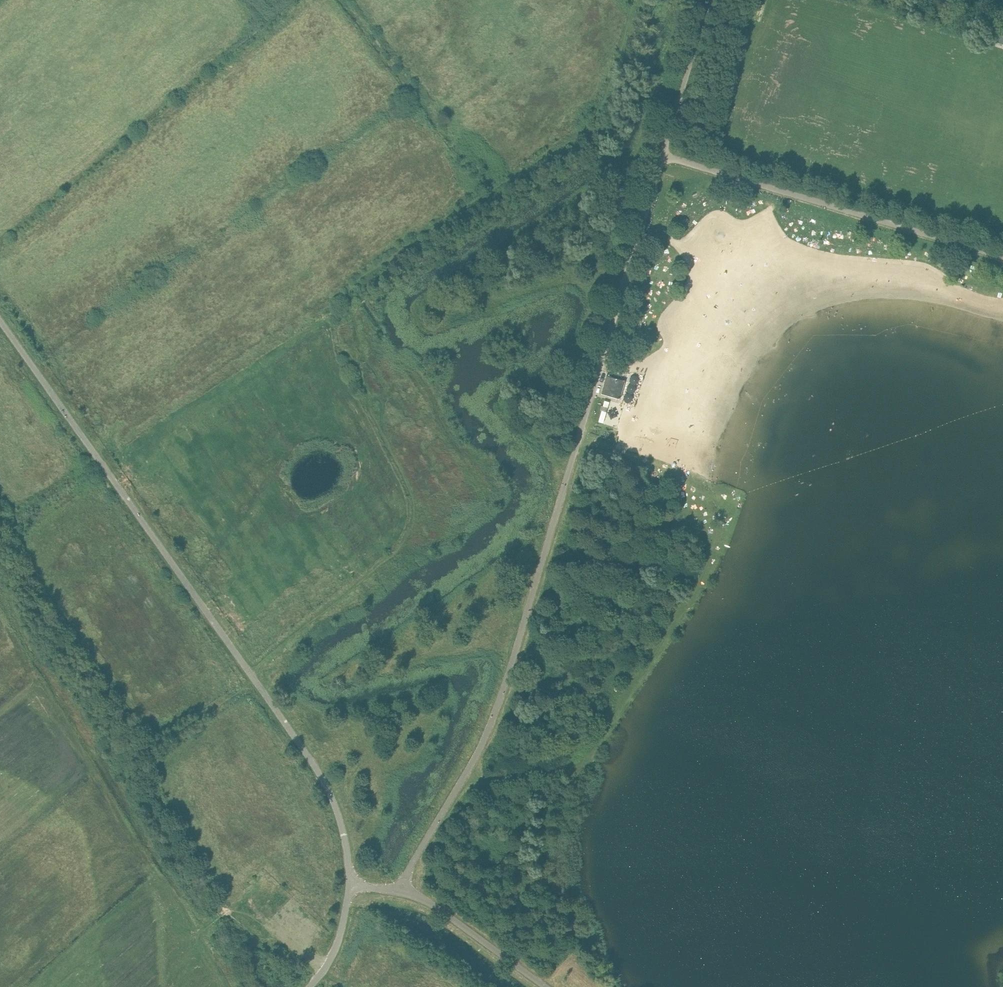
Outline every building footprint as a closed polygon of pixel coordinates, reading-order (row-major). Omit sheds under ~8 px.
[(601,394),(619,400),(625,381),(609,377),(609,375),(607,374),(606,376),(601,394)]
